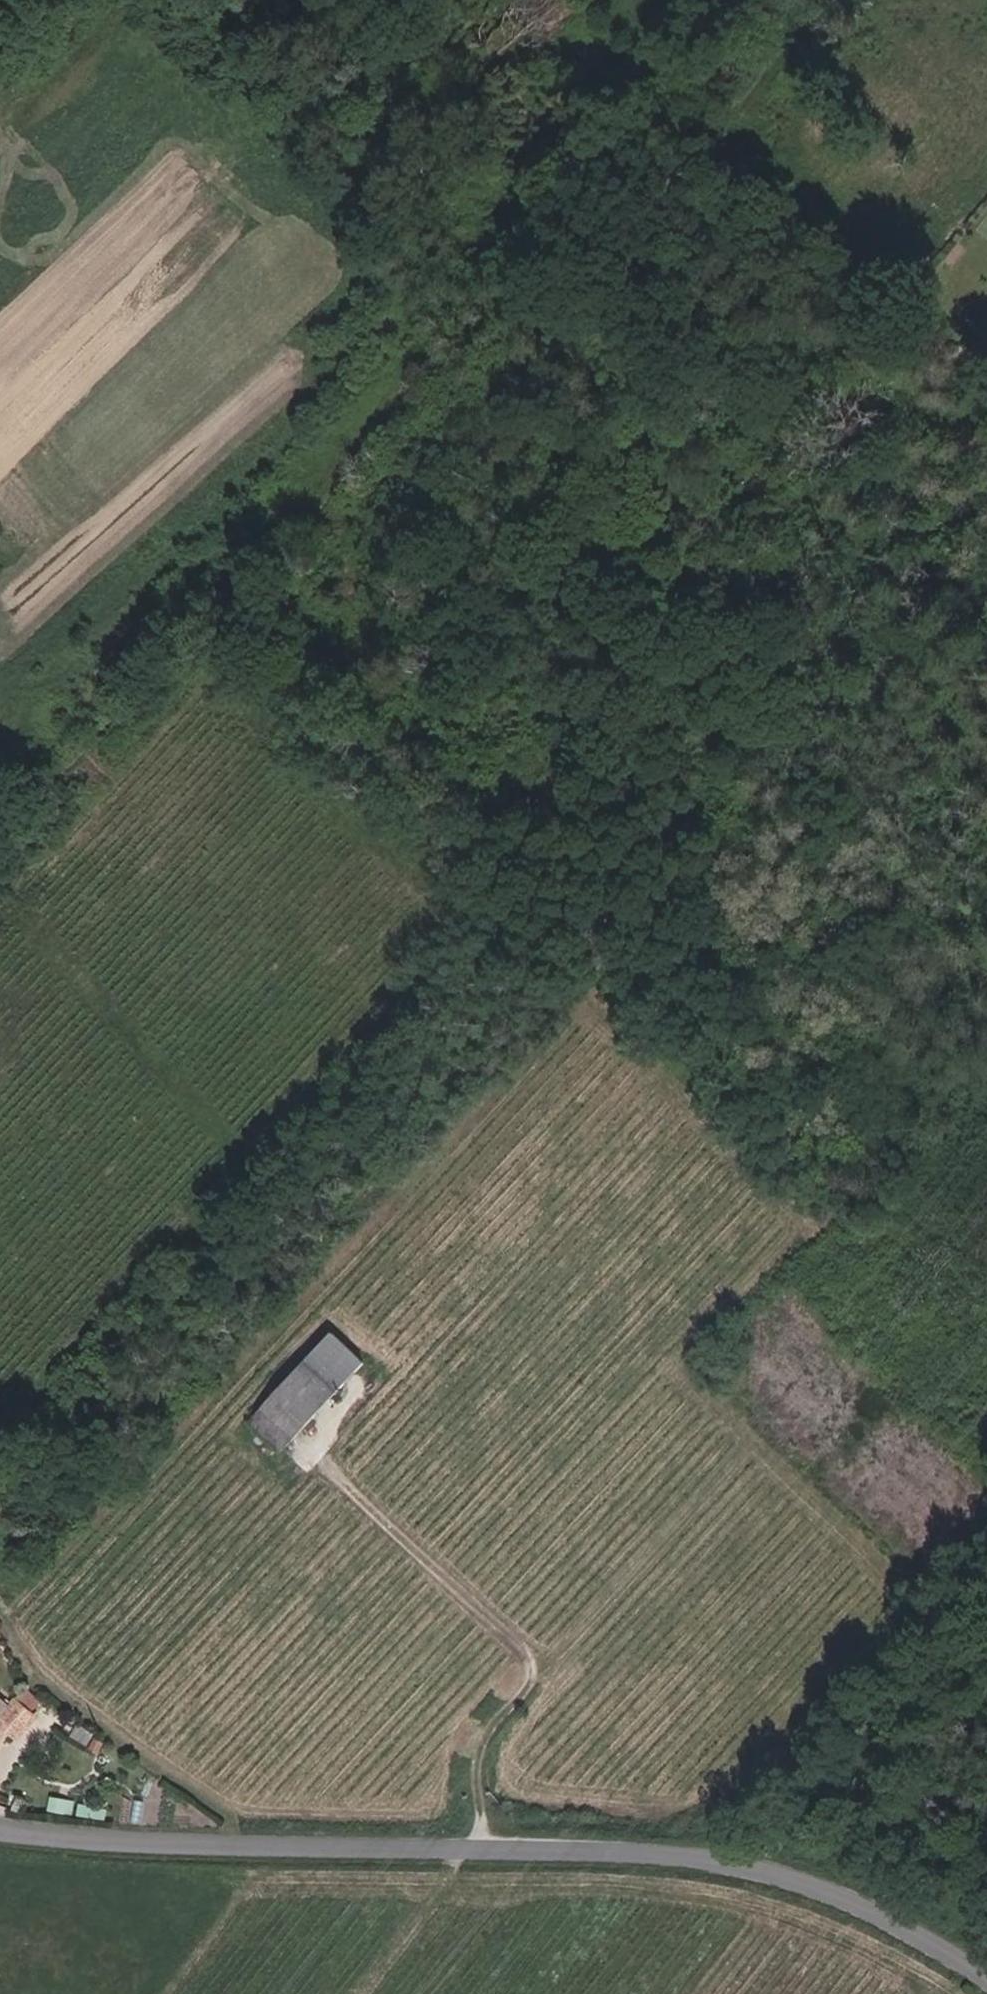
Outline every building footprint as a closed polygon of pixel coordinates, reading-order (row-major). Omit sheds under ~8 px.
[(338,1332),(255,1419),(287,1449),(370,1363),(338,1332)] [(13,1735),(21,1742),(52,1706),(31,1688),(17,1704),(0,1689),(0,1751),(13,1735)]
